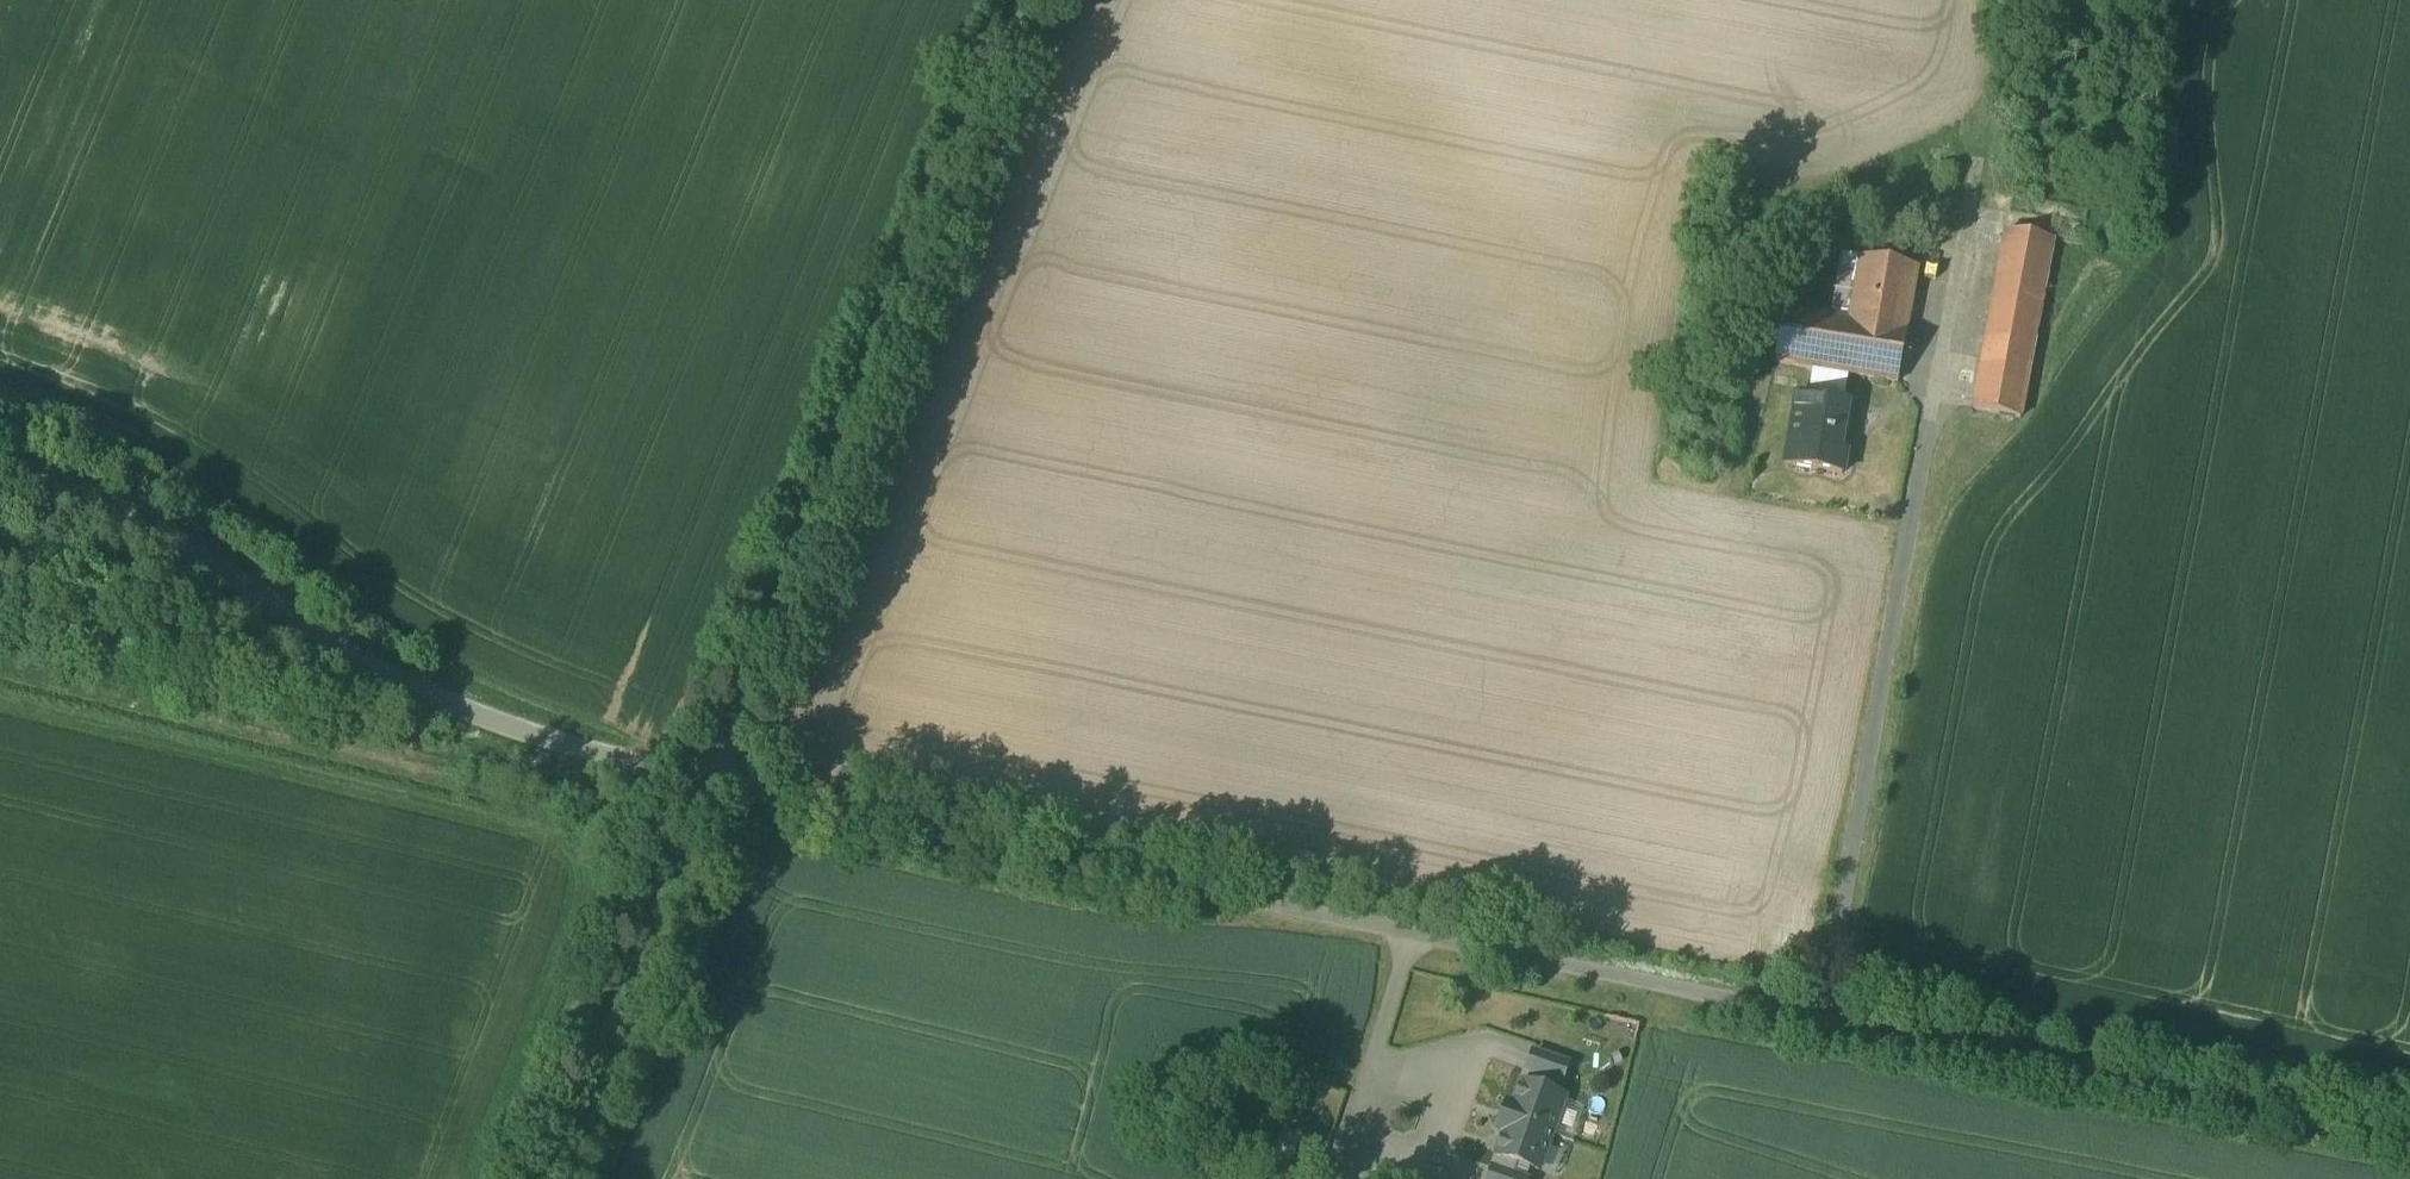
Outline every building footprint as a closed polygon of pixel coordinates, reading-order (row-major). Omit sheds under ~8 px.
[(2006,230),(1973,408),(2021,417),(2054,239),(2006,230)] [(1784,309),(1774,361),(1813,368),(1834,372),(1898,383),(1918,267),(1842,254),(1831,317),(1784,309)] [(1813,368),(1809,396),(1797,394),(1785,465),(1842,475),(1846,452),(1839,451),(1847,402),(1830,400),(1834,372),(1813,368)] [(1529,1049),(1523,1072),(1564,1082),(1570,1059),(1529,1049)] [(1522,1075),(1496,1154),(1539,1168),(1565,1090),(1522,1075)]
